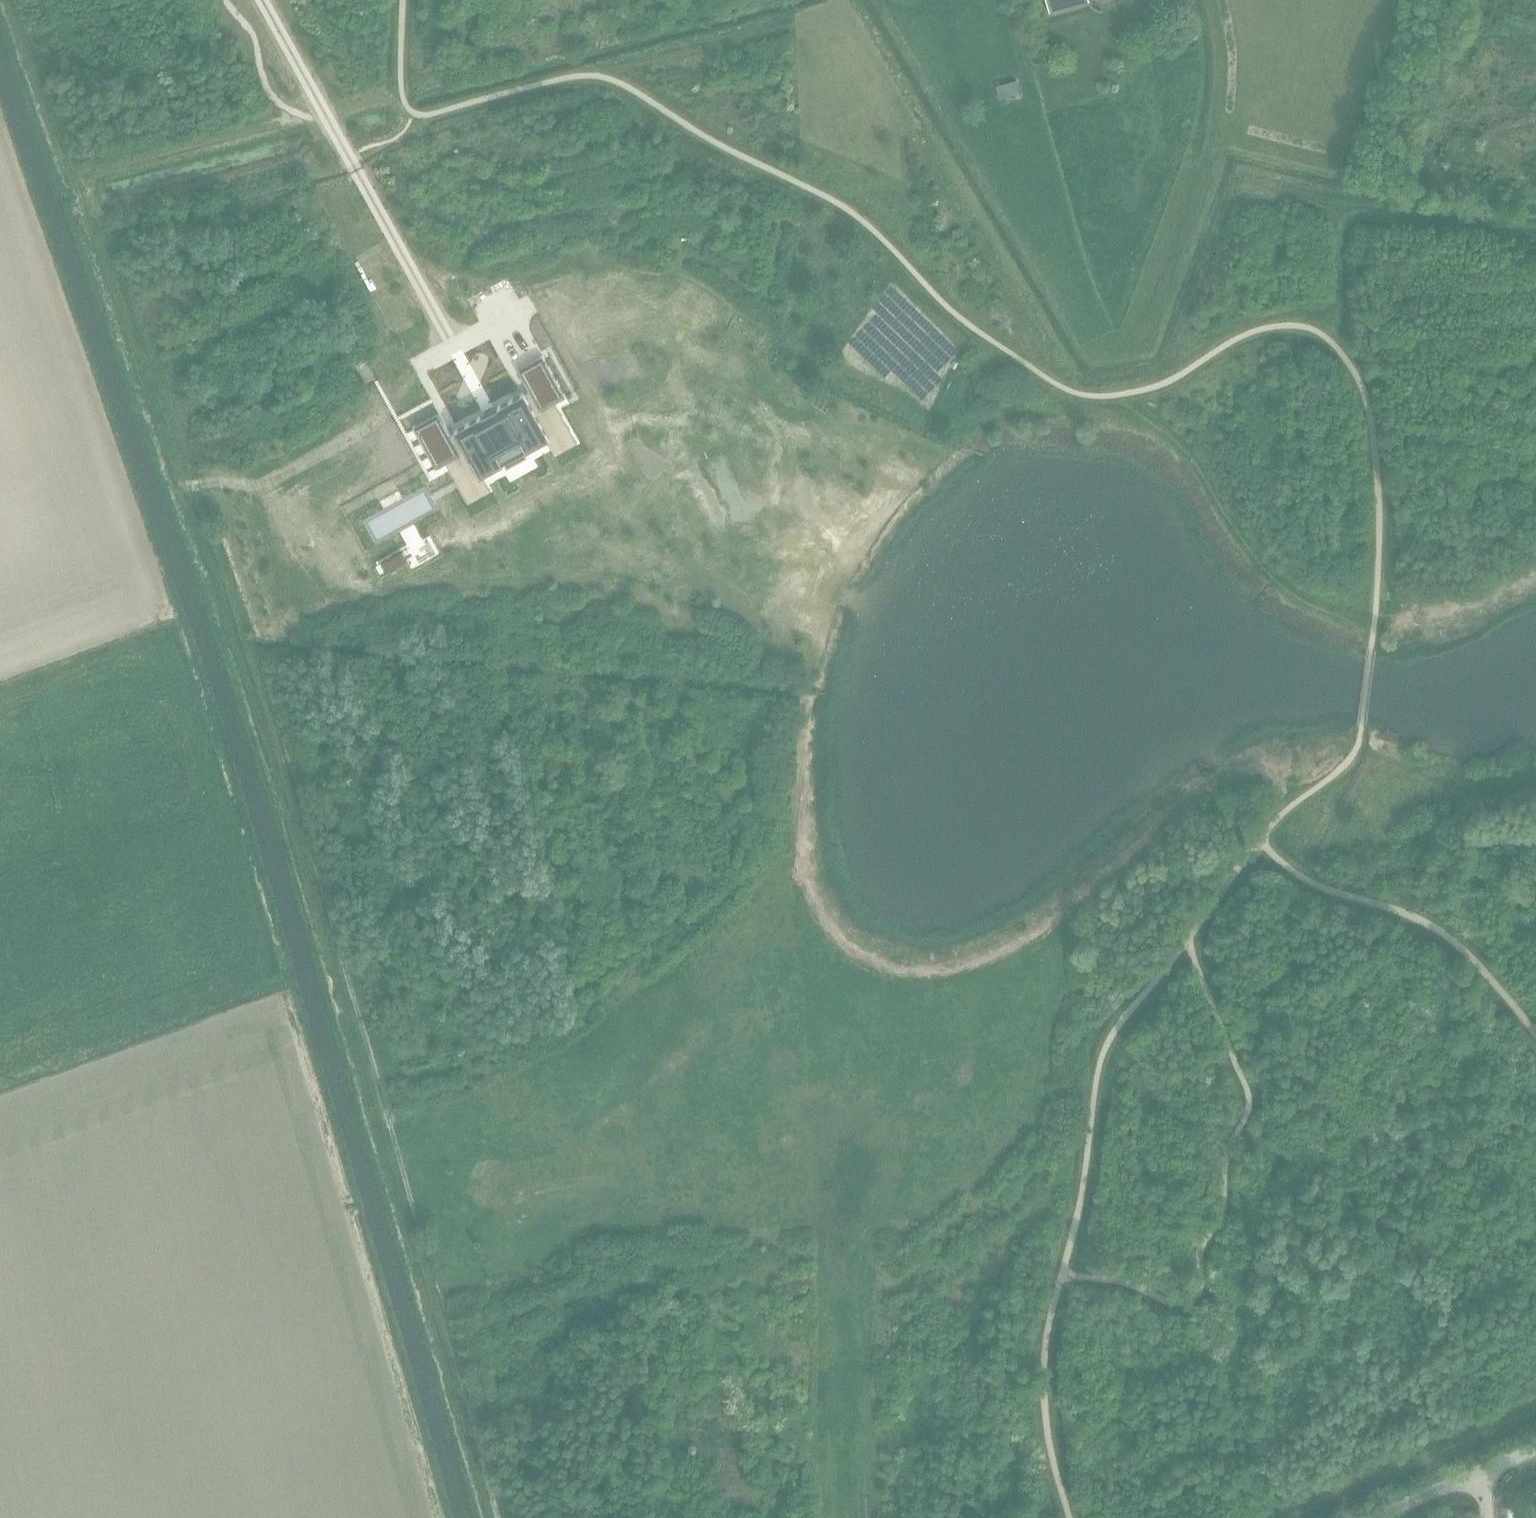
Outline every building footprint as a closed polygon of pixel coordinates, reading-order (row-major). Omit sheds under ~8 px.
[(1050,10),(1083,0),(1047,0),(1050,10)] [(420,451),(397,463),(418,504),(443,491),(456,516),(486,500),(489,505),(510,494),(507,489),(537,473),(524,448),(548,435),(527,394),(502,408),(513,428),(431,472),(420,451)] [(402,551),(380,563),(385,572),(407,560),(402,551)]
